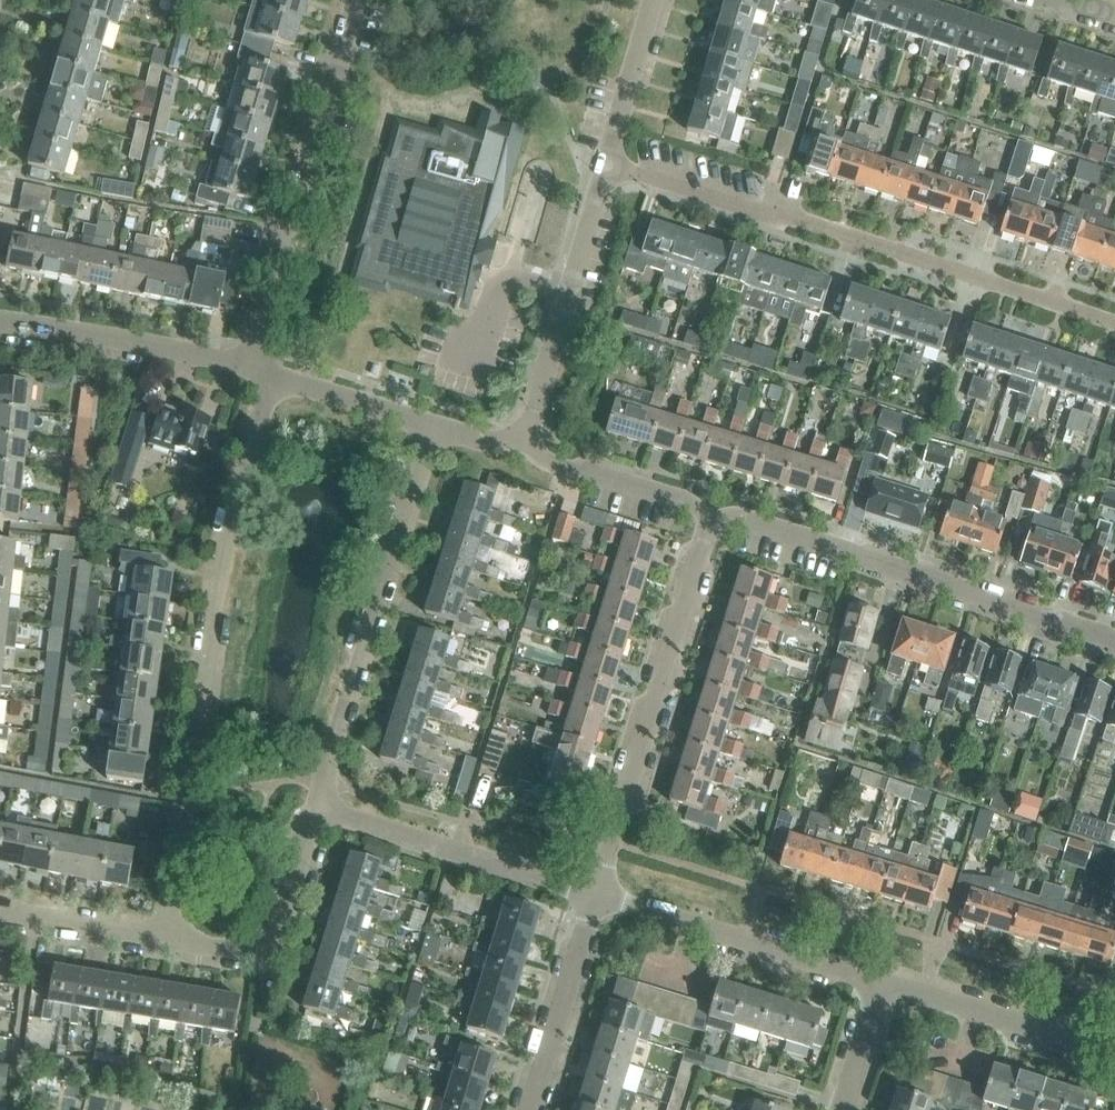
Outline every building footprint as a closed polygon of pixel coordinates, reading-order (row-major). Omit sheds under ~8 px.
[(74,14),(111,25),(118,0),(134,6),(136,0),(78,0),(74,14)] [(253,9),(267,13),(303,24),(310,0),(255,0),(253,9)] [(724,3),(756,13),(771,17),(776,0),(725,0),(724,3)] [(872,43),(886,0),(858,0),(852,17),(849,15),(843,33),(853,36),(859,19),(874,24),(870,42),(872,43)] [(898,51),(915,0),(886,0),(872,43),(877,44),(883,27),(900,33),(896,50),(898,51)] [(923,59),(940,8),(915,0),(898,51),(903,53),(909,36),(926,41),(920,58),(923,59)] [(827,33),(834,7),(818,2),(810,28),(827,33)] [(756,13),(724,3),(716,29),(761,42),(764,43),(768,30),(752,25),(756,13)] [(947,67),(949,68),(966,17),(940,8),(923,59),(929,61),(934,44),(951,50),(947,67)] [(303,24),(267,13),(258,11),(251,36),(247,34),(243,47),(272,56),(275,43),(296,49),(303,24)] [(74,14),(66,40),(103,51),(111,25),(74,14)] [(972,75),(975,76),(991,25),(966,17),(949,68),(954,69),(959,53),(976,58),(972,75)] [(203,36),(216,40),(220,27),(207,24),(203,36)] [(998,83),(1000,84),(1017,33),(991,25),(975,76),(979,77),(985,61),(1001,66),(998,83)] [(819,59),(827,33),(810,28),(802,54),(819,59)] [(761,42),(716,29),(709,55),(754,68),(761,42)] [(1017,33),(1000,84),(1005,86),(1011,70),(1032,77),(1043,42),(1017,33)] [(66,40),(59,65),(96,76),(103,51),(66,40)] [(245,62),(238,87),(280,100),(288,74),(268,68),(272,56),(243,47),(239,61),(245,62)] [(1065,106),(1067,107),(1084,55),(1058,47),(1046,81),(1043,80),(1038,97),(1047,100),(1053,84),(1069,89),(1065,106)] [(168,67),(182,71),(186,52),(173,49),(168,67)] [(151,69),(162,72),(167,52),(156,50),(152,65),(151,69)] [(754,68),(709,55),(702,80),(747,94),(754,68)] [(1090,114),(1092,115),(1109,64),(1084,55),(1067,107),(1073,109),(1078,93),(1093,98),(1090,114)] [(1109,64),(1092,115),(1098,117),(1099,114),(1114,119),(1114,66),(1109,64)] [(110,80),(96,76),(59,65),(51,91),(88,102),(102,106),(110,80)] [(812,84),(816,71),(799,66),(795,79),(812,84)] [(146,87),(158,90),(162,72),(151,69),(146,87)] [(829,89),(833,80),(822,77),(818,90),(824,92),(829,89)] [(163,99),(175,101),(179,81),(168,79),(163,99)] [(804,110),(812,84),(795,79),(787,105),(804,110)] [(927,79),(922,93),(935,98),(937,98),(941,84),(927,79)] [(747,94),(702,80),(694,106),(727,116),(735,90),(747,94)] [(176,97),(184,99),(188,83),(180,81),(176,97)] [(142,107),(154,109),(158,90),(146,87),(142,107)] [(280,100),(238,87),(230,113),(273,125),(280,100)] [(88,102),(51,91),(44,116),(80,127),(88,102)] [(935,98),(922,93),(919,101),(933,105),(935,98)] [(159,117),(171,120),(175,101),(163,99),(159,117)] [(797,135),(804,110),(787,105),(780,131),(797,135)] [(727,116),(694,106),(687,133),(732,145),(739,120),(727,116)] [(890,111),(881,108),(875,126),(884,129),(890,111)] [(817,174),(831,179),(841,149),(828,145),(833,130),(830,129),(834,117),(812,110),(798,153),(811,157),(807,171),(808,171),(807,174),(816,177),(817,174)] [(230,113),(228,112),(221,138),(229,140),(266,151),(273,125),(230,113)] [(941,117),(933,114),(930,124),(938,127),(941,117)] [(80,127),(44,116),(36,141),(73,152),(80,127)] [(159,117),(155,133),(167,135),(170,123),(171,120),(159,117)] [(966,122),(959,120),(955,129),(963,132),(966,122)] [(1009,131),(1020,134),(1022,126),(1012,123),(1009,131)] [(133,143),(145,146),(150,126),(138,124),(133,143)] [(853,153),(841,149),(831,179),(855,187),(874,130),(862,125),(853,153)] [(389,285),(457,305),(456,310),(460,311),(461,306),(466,308),(473,278),(471,277),(476,257),(490,261),(492,252),(480,248),(502,170),(471,161),(477,136),(444,127),(441,137),(400,126),(390,161),(386,160),(361,248),(364,249),(354,282),(387,292),(389,285)] [(1025,128),(1022,137),(1033,140),(1036,132),(1025,128)] [(884,133),(874,130),(855,187),(880,195),(890,163),(889,165),(875,160),(884,133)] [(790,162),(797,135),(780,131),(773,157),(790,162)] [(266,151),(229,140),(221,138),(216,136),(212,150),(225,154),(221,165),(258,176),(266,151)] [(880,195),(904,203),(906,203),(915,174),(924,147),(925,143),(913,139),(907,159),(894,155),(890,163),(880,195)] [(1068,143),(1056,139),(1054,146),(1066,150),(1068,143)] [(1020,140),(1010,170),(1024,175),(1034,144),(1020,140)] [(73,152),(36,141),(28,167),(65,178),(73,152)] [(141,162),(145,146),(133,143),(130,159),(141,162)] [(1092,146),(1088,157),(1105,163),(1108,151),(1092,146)] [(159,163),(161,164),(164,151),(151,147),(146,169),(157,172),(159,163)] [(906,203),(929,211),(938,182),(924,177),(933,149),(924,147),(915,174),(906,203)] [(947,156),(938,182),(929,211),(953,219),(971,163),(971,162),(961,159),(960,160),(947,156)] [(1101,178),(1104,168),(1081,160),(1077,170),(1101,178)] [(221,165),(214,163),(206,188),(201,186),(197,201),(226,209),(230,196),(251,202),(258,176),(221,165)] [(978,227),(983,214),(995,218),(1008,177),(996,173),(993,183),(978,179),(983,166),(971,163),(953,219),(978,227)] [(1048,175),(1045,186),(1040,198),(1035,213),(1026,242),(1050,250),(1060,221),(1064,208),(1065,206),(1050,201),(1058,177),(1048,175)] [(105,181),(102,194),(133,199),(136,186),(105,181)] [(1014,192),(1010,205),(1001,234),(1026,242),(1035,213),(1040,198),(1045,186),(1035,183),(1030,197),(1014,192)] [(26,187),(23,199),(52,206),(54,193),(26,187)] [(1064,208),(1060,221),(1050,250),(1075,258),(1084,229),(1094,200),(1081,196),(1076,212),(1064,208)] [(52,206),(23,199),(20,214),(34,217),(29,239),(15,236),(8,270),(34,276),(42,242),(45,228),(47,220),(49,220),(52,206)] [(1075,258),(1099,266),(1109,237),(1113,223),(1101,219),(1106,204),(1094,200),(1084,229),(1075,258)] [(101,215),(100,222),(109,224),(111,217),(101,215)] [(128,218),(126,228),(133,230),(136,219),(128,218)] [(204,232),(233,237),(235,225),(207,220),(204,232)] [(100,222),(99,227),(94,253),(86,287),(112,292),(119,259),(106,256),(109,243),(113,243),(116,226),(109,224),(100,222)] [(650,232),(641,230),(637,228),(623,270),(644,277),(646,269),(664,274),(668,263),(679,232),(653,224),(650,232)] [(86,225),(81,251),(68,248),(60,281),(86,287),(94,253),(99,227),(86,225)] [(45,228),(42,242),(34,276),(60,281),(68,248),(71,234),(56,230),(45,228)] [(233,237),(204,232),(202,246),(230,251),(233,237)] [(668,263),(663,280),(675,284),(689,288),(694,272),(704,240),(679,232),(668,263)] [(138,298),(151,239),(138,236),(133,262),(119,259),(112,292),(138,298)] [(1109,237),(1099,266),(1114,272),(1114,239),(1109,237)] [(163,241),(151,239),(138,298),(164,304),(171,270),(158,267),(163,241)] [(719,280),(729,249),(704,240),(694,272),(719,280)] [(729,249),(719,280),(716,288),(731,292),(733,285),(744,288),(755,257),(729,249)] [(189,253),(185,273),(171,270),(164,304),(190,309),(197,276),(202,256),(202,255),(189,253)] [(197,276),(190,309),(216,315),(218,306),(235,310),(241,282),(210,275),(214,259),(202,256),(197,276)] [(755,257),(744,288),(739,305),(764,313),(780,265),(755,257)] [(777,317),(784,301),(795,305),(805,273),(780,265),(764,313),(777,317)] [(805,273),(795,305),(788,326),(800,330),(806,313),(819,317),(820,313),(821,314),(831,282),(805,273)] [(841,322),(866,330),(877,296),(852,288),(841,322)] [(866,330),(890,338),(901,304),(877,296),(866,330)] [(890,338),(915,346),(926,312),(901,304),(890,338)] [(632,328),(636,315),(623,311),(619,324),(632,328)] [(926,312),(915,346),(938,354),(936,362),(945,365),(949,355),(941,352),(951,321),(926,312)] [(645,332),(649,319),(636,315),(632,328),(645,332)] [(659,337),(662,324),(649,319),(645,332),(644,333),(659,337)] [(963,362),(988,370),(999,336),(974,328),(963,362)] [(696,350),(701,336),(687,332),(683,346),(696,350)] [(720,342),(701,336),(696,350),(716,356),(720,342)] [(988,370),(1013,378),(1024,344),(999,336),(988,370)] [(628,353),(658,361),(662,347),(632,338),(628,353)] [(855,361),(862,342),(852,339),(846,359),(855,361)] [(871,345),(862,342),(855,361),(865,364),(871,345)] [(1024,344),(1013,378),(1008,391),(1019,394),(1017,400),(1021,401),(1017,414),(1027,417),(1048,352),(1024,344)] [(747,366),(752,351),(739,347),(738,351),(731,348),(728,360),(747,366)] [(752,351),(747,366),(762,370),(773,373),(779,354),(766,350),(765,355),(752,351)] [(678,351),(674,363),(687,366),(691,355),(678,351)] [(1073,360),(1048,352),(1027,417),(1037,420),(1047,389),(1062,394),(1073,360)] [(786,377),(808,384),(816,358),(805,355),(801,366),(791,363),(786,377)] [(905,377),(910,358),(902,355),(895,374),(905,377)] [(920,360),(910,358),(905,377),(914,380),(920,360)] [(728,380),(733,366),(712,359),(707,374),(728,380)] [(1097,368),(1073,360),(1062,394),(1086,402),(1097,368)] [(852,366),(845,363),(843,371),(850,373),(852,366)] [(421,375),(429,377),(431,370),(423,367),(421,375)] [(1097,368),(1086,402),(1111,410),(1114,397),(1114,374),(1097,368)] [(978,401),(984,382),(974,379),(968,399),(978,401)] [(31,414),(34,386),(0,382),(0,411),(31,414)] [(993,385),(984,382),(978,401),(987,404),(993,385)] [(85,391),(83,409),(95,411),(97,393),(85,391)] [(616,402),(606,434),(650,448),(660,415),(665,397),(655,394),(650,412),(616,402)] [(714,433),(704,464),(730,472),(740,440),(751,405),(741,401),(729,437),(714,433)] [(660,415),(650,448),(677,456),(687,424),(693,406),(681,402),(675,420),(660,415)] [(864,417),(871,419),(875,407),(863,403),(862,409),(864,417)] [(173,452),(175,448),(199,456),(210,421),(199,417),(199,415),(188,411),(187,413),(184,412),(183,415),(177,413),(178,411),(166,407),(165,410),(162,409),(151,445),(173,452)] [(687,424),(677,456),(704,464),(714,433),(720,414),(708,410),(703,429),(687,424)] [(1076,434),(1082,413),(1072,410),(1066,431),(1075,434),(1076,434)] [(28,441),(31,414),(0,411),(0,438),(28,441)] [(151,418),(133,412),(110,484),(128,489),(151,418)] [(879,428),(903,435),(908,420),(883,413),(879,428)] [(1092,416),(1082,413),(1076,434),(1086,437),(1092,416)] [(740,440),(730,472),(758,481),(767,449),(777,419),(765,416),(756,445),(740,440)] [(913,429),(922,432),(926,420),(917,417),(913,429)] [(82,419),(80,437),(91,438),(93,421),(82,419)] [(965,431),(961,442),(973,445),(975,439),(972,433),(965,431)] [(1066,431),(1062,444),(1071,447),(1075,434),(1066,431)] [(870,456),(886,461),(894,436),(878,432),(870,456)] [(767,449),(758,481),(783,489),(793,457),(799,438),(788,435),(782,454),(767,449)] [(25,469),(25,466),(32,467),(33,456),(27,455),(28,441),(0,438),(0,466),(25,469)] [(793,457),(783,489),(810,497),(820,465),(826,446),(815,443),(809,462),(793,457)] [(1027,445),(1023,457),(1036,461),(1040,449),(1027,445)] [(924,463),(950,471),(956,453),(930,446),(924,463)] [(79,447),(77,465),(88,466),(90,448),(79,447)] [(820,465),(810,497),(837,505),(853,454),(842,451),(836,470),(820,465)] [(978,465),(969,496),(983,500),(988,487),(993,470),(978,465)] [(22,496),(25,469),(0,466),(0,493),(22,496)] [(75,474),(73,492),(85,493),(87,476),(75,474)] [(490,475),(485,492),(494,495),(499,478),(490,475)] [(866,514),(917,530),(927,498),(876,482),(866,514)] [(1026,497),(1022,511),(1041,517),(1050,488),(1031,482),(1026,497)] [(459,512),(488,522),(514,530),(516,521),(504,518),(505,515),(491,511),(496,495),(494,495),(485,492),(467,486),(459,512)] [(983,500),(968,546),(996,555),(1007,525),(990,519),(999,490),(988,487),(983,500)] [(1100,506),(1114,511),(1114,491),(1106,488),(1104,493),(1100,506)] [(0,493),(0,522),(19,524),(19,520),(26,521),(27,510),(21,509),(22,496),(0,493)] [(1018,522),(1022,511),(1026,497),(1014,493),(1006,518),(1018,522)] [(940,537),(968,546),(983,500),(969,496),(966,495),(962,510),(950,506),(940,537)] [(70,520),(82,521),(84,502),(72,501),(70,520)] [(114,511),(106,508),(102,524),(136,533),(140,519),(127,516),(125,522),(112,518),(114,511)] [(1060,526),(1054,545),(1045,572),(1071,581),(1082,548),(1067,543),(1078,512),(1066,508),(1060,526)] [(497,540),(483,536),(488,522),(459,512),(450,538),(491,551),(506,555),(509,546),(497,543),(497,540)] [(559,515),(552,541),(568,545),(575,519),(559,515)] [(1019,563),(1045,572),(1054,545),(1060,526),(1034,517),(1019,563)] [(617,564),(648,574),(657,544),(635,538),(639,524),(616,518),(612,531),(607,529),(603,542),(622,548),(617,564)] [(1105,592),(1114,563),(1114,559),(1100,554),(1109,525),(1100,522),(1080,583),(1105,592)] [(586,537),(573,533),(569,548),(581,551),(586,537)] [(486,566),(487,564),(491,551),(450,538),(442,563),(472,573),(498,581),(501,571),(486,566)] [(14,571),(24,572),(25,559),(16,558),(17,545),(0,542),(0,570),(14,571)] [(63,548),(59,577),(71,578),(75,550),(63,548)] [(174,575),(161,574),(163,560),(122,554),(119,574),(128,579),(125,596),(134,597),(171,602),(174,575)] [(583,563),(593,566),(595,558),(586,555),(583,563)] [(608,593),(639,602),(648,574),(617,564),(598,558),(594,572),(613,578),(608,593)] [(77,562),(74,589),(89,591),(93,564),(77,562)] [(482,591),(467,587),(472,573),(442,563),(434,589),(464,598),(490,606),(493,597),(481,594),(482,591)] [(0,570),(0,596),(11,598),(14,571),(0,570)] [(734,600),(765,610),(784,616),(789,602),(769,596),(774,580),(743,570),(734,600)] [(501,571),(498,581),(503,582),(506,573),(501,571)] [(59,577),(56,603),(68,604),(71,578),(59,577)] [(600,622),(631,631),(639,602),(608,593),(589,587),(585,601),(604,607),(600,622)] [(74,589),(71,615),(86,617),(89,591),(74,589)] [(474,617),(459,613),(464,598),(434,589),(426,615),(482,633),(485,624),(473,620),(474,617)] [(8,624),(18,625),(20,611),(10,610),(11,598),(0,596),(0,623),(8,624)] [(134,597),(130,623),(167,628),(171,603),(134,597)] [(734,600),(725,629),(756,638),(776,645),(780,631),(761,625),(765,610),(734,600)] [(56,603),(52,629),(65,630),(68,604),(56,603)] [(862,650),(866,652),(877,615),(866,612),(865,609),(858,607),(856,609),(852,607),(841,644),(862,650)] [(814,622),(825,625),(828,614),(817,611),(814,622)] [(528,614),(524,627),(537,631),(541,618),(528,614)] [(71,615),(67,641),(83,643),(86,617),(71,615)] [(591,651),(622,661),(631,631),(600,622),(580,616),(576,629),(596,635),(591,651)] [(110,647),(126,649),(163,655),(167,628),(130,623),(123,622),(120,639),(111,638),(110,647)] [(5,650),(8,624),(0,623),(0,649),(5,650)] [(906,662),(917,665),(929,629),(916,625),(915,628),(903,624),(887,674),(901,679),(906,662)] [(52,629),(49,655),(61,656),(65,630),(52,629)] [(725,629),(716,658),(747,668),(783,679),(788,665),(751,654),(756,638),(725,629)] [(941,634),(929,629),(917,665),(929,669),(924,686),(938,691),(954,641),(941,636),(941,634)] [(460,661),(447,657),(451,641),(422,632),(413,658),(443,668),(468,675),(471,667),(460,663),(460,661)] [(780,634),(777,643),(784,645),(787,637),(780,634)] [(67,641),(64,667),(79,669),(83,643),(67,641)] [(570,647),(561,644),(558,654),(567,657),(570,647)] [(838,752),(861,670),(856,669),(862,650),(841,644),(823,705),(817,703),(805,743),(838,752)] [(953,714),(960,694),(964,680),(978,685),(989,652),(985,651),(986,648),(975,644),(974,647),(964,644),(948,691),(942,711),(953,714)] [(582,680),(613,689),(622,661),(591,651),(571,645),(570,647),(567,657),(566,659),(586,665),(582,680)] [(14,677),(14,676),(2,675),(5,650),(0,649),(0,675),(14,677)] [(126,649),(123,675),(160,681),(163,655),(126,649)] [(1020,662),(1015,660),(1016,657),(1006,654),(1004,657),(995,654),(974,720),(987,724),(994,705),(991,704),(996,690),(1009,694),(1020,662)] [(49,655),(46,681),(58,682),(61,656),(49,655)] [(452,686),(439,682),(443,668),(413,658),(405,684),(435,693),(460,701),(463,692),(452,688),(452,686)] [(758,702),(760,693),(761,692),(761,690),(742,684),(747,668),(716,658),(707,688),(738,697),(757,703),(758,702)] [(1037,720),(1042,705),(1055,669),(1040,664),(1038,668),(1029,664),(1018,697),(1019,698),(1013,712),(1037,720)] [(64,667),(61,693),(76,696),(79,669),(64,667)] [(548,669),(544,684),(558,688),(562,674),(548,669)] [(1069,674),(1055,669),(1042,705),(1058,710),(1053,724),(1063,728),(1079,681),(1068,677),(1069,674)] [(573,709),(604,719),(613,689),(582,680),(562,674),(558,688),(577,694),(573,709)] [(0,702),(2,688),(13,689),(14,677),(0,675),(0,702)] [(123,675),(119,701),(156,707),(160,681),(123,675)] [(46,681),(42,707),(55,708),(58,682),(46,681)] [(878,683),(871,709),(883,713),(891,687),(878,683)] [(1106,690),(1107,686),(1098,683),(1097,687),(1086,683),(1061,757),(1075,762),(1088,719),(1099,723),(1110,691),(1106,690)] [(445,712),(431,707),(435,693),(405,684),(398,709),(427,719),(453,726),(455,718),(444,714),(445,712)] [(698,716),(729,726),(749,732),(753,717),(733,711),(738,697),(707,688),(698,716)] [(760,693),(758,702),(770,706),(773,695),(761,692),(760,693)] [(61,693),(58,720),(73,722),(76,696),(61,693)] [(938,716),(943,702),(929,698),(925,712),(938,716)] [(119,701),(115,727),(152,732),(156,707),(119,701)] [(564,738),(596,748),(604,719),(573,709),(553,703),(549,716),(569,722),(564,738)] [(1114,744),(1114,741),(1114,706),(1103,740),(1114,744)] [(42,707),(39,733),(51,734),(55,708),(42,707)] [(427,719),(398,709),(390,735),(420,744),(445,752),(447,743),(436,740),(437,738),(423,733),(427,719)] [(740,760),(743,751),(744,747),(724,741),(729,726),(698,716),(689,745),(719,755),(740,761),(740,760)] [(768,724),(769,722),(753,717),(749,732),(768,738),(772,725),(768,724)] [(58,720),(55,745),(69,747),(73,722),(58,720)] [(556,735),(559,725),(545,721),(542,731),(556,735)] [(115,727),(112,753),(149,759),(152,733),(115,727)] [(9,743),(10,729),(0,728),(0,742),(9,743)] [(542,731),(538,730),(534,744),(559,752),(551,784),(582,794),(596,748),(564,738),(556,735),(542,731)] [(494,731),(491,739),(482,767),(498,772),(509,736),(494,731)] [(51,734),(39,733),(35,760),(47,761),(48,761),(51,734)] [(420,744),(390,735),(382,761),(411,770),(438,778),(441,769),(428,765),(429,763),(415,759),(420,744)] [(913,744),(909,757),(922,762),(926,749),(913,744)] [(51,773),(66,775),(69,747),(55,745),(51,773)] [(744,781),(734,778),(735,776),(715,770),(719,755),(689,745),(680,774),(711,783),(741,793),(744,781)] [(743,751),(740,760),(750,763),(753,754),(743,751)] [(149,759),(112,753),(108,780),(145,786),(149,759)] [(1029,753),(1026,762),(1035,765),(1038,756),(1029,753)] [(955,764),(936,758),(931,773),(950,779),(955,764)] [(27,773),(45,776),(47,761),(35,760),(29,759),(27,773)] [(858,783),(861,773),(852,770),(849,780),(858,783)] [(784,774),(775,771),(769,789),(778,792),(784,774)] [(0,774),(0,787),(12,790),(15,777),(0,774)] [(468,795),(473,778),(463,774),(457,792),(468,795)] [(718,831),(722,820),(727,804),(706,798),(711,783),(680,774),(670,803),(689,809),(686,821),(718,831)] [(864,774),(859,787),(884,794),(888,781),(864,774)] [(41,782),(15,777),(12,790),(38,794),(41,782)] [(884,794),(908,801),(912,789),(888,781),(884,794)] [(67,787),(41,782),(38,794),(64,799),(67,787)] [(93,792),(67,787),(64,799),(90,804),(93,792)] [(912,789),(908,801),(908,802),(928,808),(932,795),(912,789)] [(989,808),(1008,814),(1014,795),(995,789),(989,808)] [(119,796),(93,792),(90,804),(116,809),(119,796)] [(1021,795),(1014,816),(1035,823),(1042,802),(1021,795)] [(142,801),(119,796),(116,809),(128,811),(127,818),(139,821),(142,801)] [(772,804),(749,797),(746,805),(770,812),(772,804)] [(978,812),(970,838),(986,842),(995,816),(978,812)] [(803,840),(790,837),(796,817),(780,813),(768,851),(784,856),(780,866),(806,874),(815,844),(823,818),(822,817),(813,814),(811,814),(803,840)] [(1101,845),(1108,826),(1075,816),(1068,834),(1101,845)] [(823,818),(815,844),(806,874),(830,882),(840,852),(843,839),(829,835),(834,821),(823,818)] [(1114,850),(1114,829),(1108,826),(1101,845),(1114,850)] [(0,853),(0,865),(24,869),(31,834),(5,829),(0,853)] [(856,842),(852,856),(840,852),(830,882),(855,889),(864,859),(872,833),(863,830),(859,843),(856,842)] [(1038,848),(1039,845),(1042,834),(1029,830),(1025,844),(1038,848)] [(1042,834),(1039,845),(1064,854),(1068,840),(1043,832),(1042,834)] [(872,833),(864,859),(855,889),(879,897),(889,867),(877,863),(881,850),(878,849),(882,836),(872,833)] [(31,834),(24,869),(50,874),(56,839),(31,834)] [(56,839),(50,874),(76,879),(83,844),(56,839)] [(1092,850),(1093,848),(1068,840),(1064,854),(1088,861),(1092,850)] [(83,844),(76,879),(102,884),(109,849),(83,844)] [(892,854),(889,867),(879,897),(904,904),(913,875),(921,848),(912,845),(908,858),(892,854)] [(362,858),(382,864),(385,855),(365,848),(362,858)] [(921,848),(913,875),(904,904),(929,912),(933,901),(947,905),(957,871),(943,867),(938,882),(927,879),(932,864),(928,863),(932,851),(921,848)] [(109,849),(102,884),(129,890),(136,854),(109,849)] [(1104,853),(1092,850),(1088,861),(1088,862),(1101,866),(1104,853)] [(403,889),(377,881),(382,864),(362,858),(352,855),(344,881),(374,891),(400,899),(403,889)] [(1000,886),(1004,873),(1004,872),(994,869),(989,884),(969,878),(961,903),(967,904),(962,922),(987,929),(996,900),(1000,886)] [(1004,873),(1000,886),(996,900),(987,929),(1011,937),(1024,894),(1012,890),(1017,876),(1004,873)] [(399,916),(369,906),(374,891),(344,881),(336,907),(366,916),(396,925),(399,916)] [(1011,937),(1036,944),(1045,915),(1053,888),(1044,885),(1040,898),(1024,894),(1011,937)] [(1053,888),(1045,915),(1036,944),(1060,951),(1074,907),(1063,904),(1066,891),(1054,887),(1053,888)] [(543,912),(508,901),(510,897),(493,891),(490,901),(506,906),(501,921),(500,926),(534,937),(543,912)] [(1090,912),(1074,907),(1060,951),(1085,959),(1094,930),(1098,915),(1102,902),(1094,899),(1090,912)] [(387,940),(361,932),(366,916),(336,907),(328,932),(358,942),(384,949),(387,940)] [(1094,930),(1085,959),(1110,966),(1114,953),(1114,936),(1108,934),(1111,924),(1108,918),(1098,915),(1094,930)] [(534,937),(500,926),(501,921),(484,918),(482,926),(499,931),(493,947),(492,952),(526,963),(534,937)] [(379,965),(353,958),(358,942),(328,932),(320,958),(350,967),(376,975),(379,965)] [(428,932),(420,957),(435,962),(443,937),(428,932)] [(526,963),(492,952),(493,947),(476,944),(474,952),(490,958),(485,974),(484,978),(518,988),(526,963)] [(372,991),(345,983),(350,967),(320,958),(312,983),(342,992),(369,1000),(372,991)] [(36,965),(32,988),(33,988),(46,990),(50,968),(36,965)] [(518,988),(484,978),(485,974),(469,968),(466,978),(482,983),(477,998),(476,1003),(510,1014),(518,988)] [(55,969),(49,1003),(46,1002),(43,1020),(53,1021),(55,1004),(71,1006),(76,1007),(82,973),(55,969)] [(82,973),(76,1007),(71,1006),(71,1024),(79,1026),(81,1008),(98,1011),(102,1012),(108,977),(82,973)] [(13,986),(14,975),(0,974),(0,984),(13,986)] [(108,977),(102,1012),(98,1011),(95,1028),(104,1030),(105,1027),(124,1030),(124,1016),(129,1017),(135,981),(108,977)] [(135,981),(129,1017),(124,1016),(124,1030),(124,1034),(132,1035),(135,1018),(150,1020),(155,1021),(161,986),(135,981)] [(363,1017),(337,1009),(342,992),(312,983),(304,1009),(360,1027),(363,1017)] [(720,983),(712,1007),(708,1019),(735,1027),(746,991),(720,983)] [(406,1001),(416,1004),(421,988),(411,985),(406,1001)] [(650,988),(637,985),(630,1009),(643,1013),(650,988)] [(161,986),(155,1021),(150,1020),(150,1038),(158,1039),(160,1022),(178,1025),(182,1025),(187,990),(161,986)] [(662,992),(650,988),(643,1013),(655,1017),(662,992)] [(187,990),(182,1025),(178,1025),(175,1042),(184,1043),(186,1026),(202,1029),(208,1030),(214,994),(187,990)] [(746,991),(735,1027),(760,1035),(771,998),(746,991)] [(675,996),(662,992),(655,1017),(667,1020),(675,996)] [(214,994),(208,1030),(202,1029),(202,1046),(210,1048),(213,1031),(235,1034),(241,999),(214,994)] [(510,1014),(476,1003),(477,998),(460,995),(458,1003),(474,1008),(468,1030),(502,1040),(510,1014)] [(687,999),(675,996),(667,1020),(680,1024),(687,999)] [(771,998),(760,1035),(785,1042),(796,1006),(771,998)] [(700,1003),(687,999),(680,1024),(692,1028),(700,1003)] [(602,1029),(639,1040),(647,1043),(655,1017),(643,1013),(630,1009),(610,1003),(602,1029)] [(712,1007),(700,1003),(692,1028),(705,1032),(708,1019),(712,1007)] [(827,1032),(818,1029),(822,1014),(796,1006),(785,1042),(811,1050),(812,1046),(822,1049),(827,1032)] [(374,1039),(387,1043),(392,1027),(378,1023),(374,1039)] [(594,1054),(631,1066),(639,1040),(602,1029),(594,1054)] [(498,1057),(462,1046),(463,1042),(447,1038),(444,1047),(460,1051),(455,1066),(454,1072),(490,1083),(498,1057)] [(695,1066),(703,1069),(707,1057),(685,1050),(682,1062),(695,1066)] [(389,1052),(381,1077),(392,1081),(400,1055),(389,1052)] [(586,1080),(623,1091),(631,1066),(594,1054),(586,1080)] [(724,1062),(707,1057),(703,1069),(720,1074),(724,1062)] [(133,1069),(144,1071),(145,1061),(134,1059),(133,1069)] [(673,1097),(684,1100),(695,1066),(682,1062),(678,1080),(673,1097)] [(749,1070),(724,1062),(720,1074),(745,1082),(749,1070)] [(490,1083),(454,1072),(455,1066),(439,1063),(436,1072),(452,1077),(448,1092),(446,1098),(482,1109),(490,1083)] [(172,1066),(161,1064),(159,1073),(169,1075),(172,1066)] [(6,1088),(8,1067),(0,1066),(0,1088),(6,1088)] [(984,1103),(1006,1109),(1009,1109),(1020,1075),(995,1067),(987,1091),(984,1103)] [(745,1082),(763,1087),(767,1075),(749,1070),(745,1082)] [(932,1102),(929,1100),(936,1075),(923,1071),(920,1080),(914,1078),(909,1094),(897,1091),(891,1109),(930,1109),(932,1102)] [(194,1086),(198,1077),(189,1073),(185,1082),(194,1086)] [(767,1075),(763,1087),(796,1098),(801,1083),(776,1075),(775,1077),(767,1075)] [(936,1075),(929,1100),(932,1102),(942,1105),(949,1079),(936,1075)] [(1009,1109),(1036,1109),(1045,1082),(1020,1075),(1009,1109)] [(949,1079),(942,1105),(956,1109),(964,1083),(949,1079)] [(578,1105),(594,1109),(617,1109),(623,1091),(586,1080),(578,1105)] [(1036,1109),(1064,1109),(1070,1090),(1045,1082),(1036,1109)] [(964,1083),(956,1109),(959,1109),(968,1109),(974,1087),(964,1083)] [(968,1109),(981,1109),(983,1103),(987,1091),(974,1087),(968,1109)] [(446,1098),(448,1092),(431,1090),(428,1097),(445,1102),(442,1109),(481,1109),(482,1109),(446,1098)] [(1064,1109),(1092,1109),(1096,1098),(1070,1090),(1064,1109)] [(684,1100),(673,1097),(670,1106),(668,1109),(681,1109),(684,1100)]
